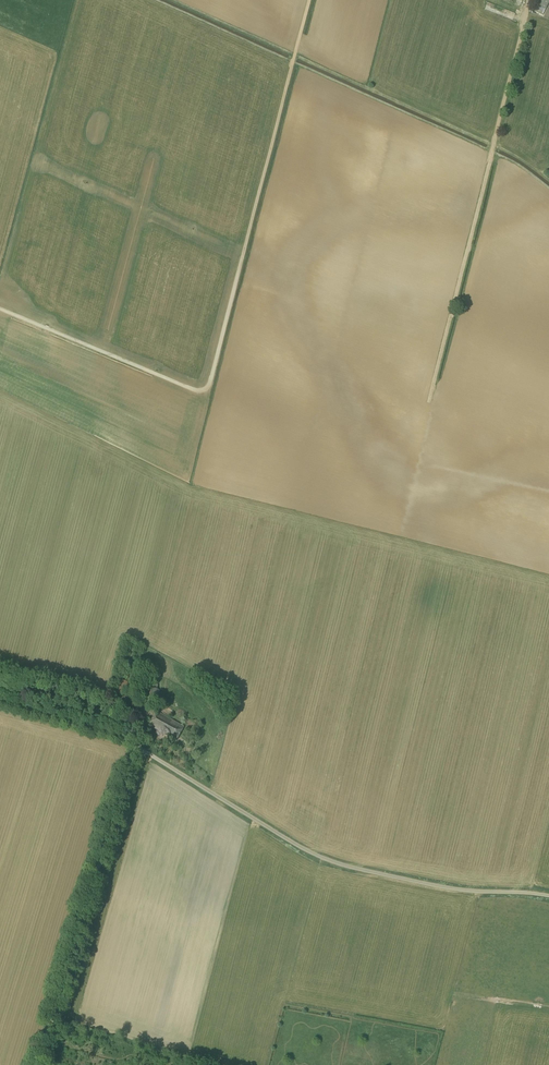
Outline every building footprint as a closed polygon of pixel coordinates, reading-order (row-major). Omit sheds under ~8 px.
[(548,2),(548,0),(539,0),(536,5),(537,6),(534,11),(543,15),(548,2)] [(133,666),(138,646),(128,643),(123,663),(133,666)] [(127,696),(129,691),(124,690),(126,681),(119,679),(115,692),(127,696)] [(155,704),(159,690),(145,686),(141,699),(155,704)] [(176,741),(184,726),(157,712),(149,726),(176,741)]
